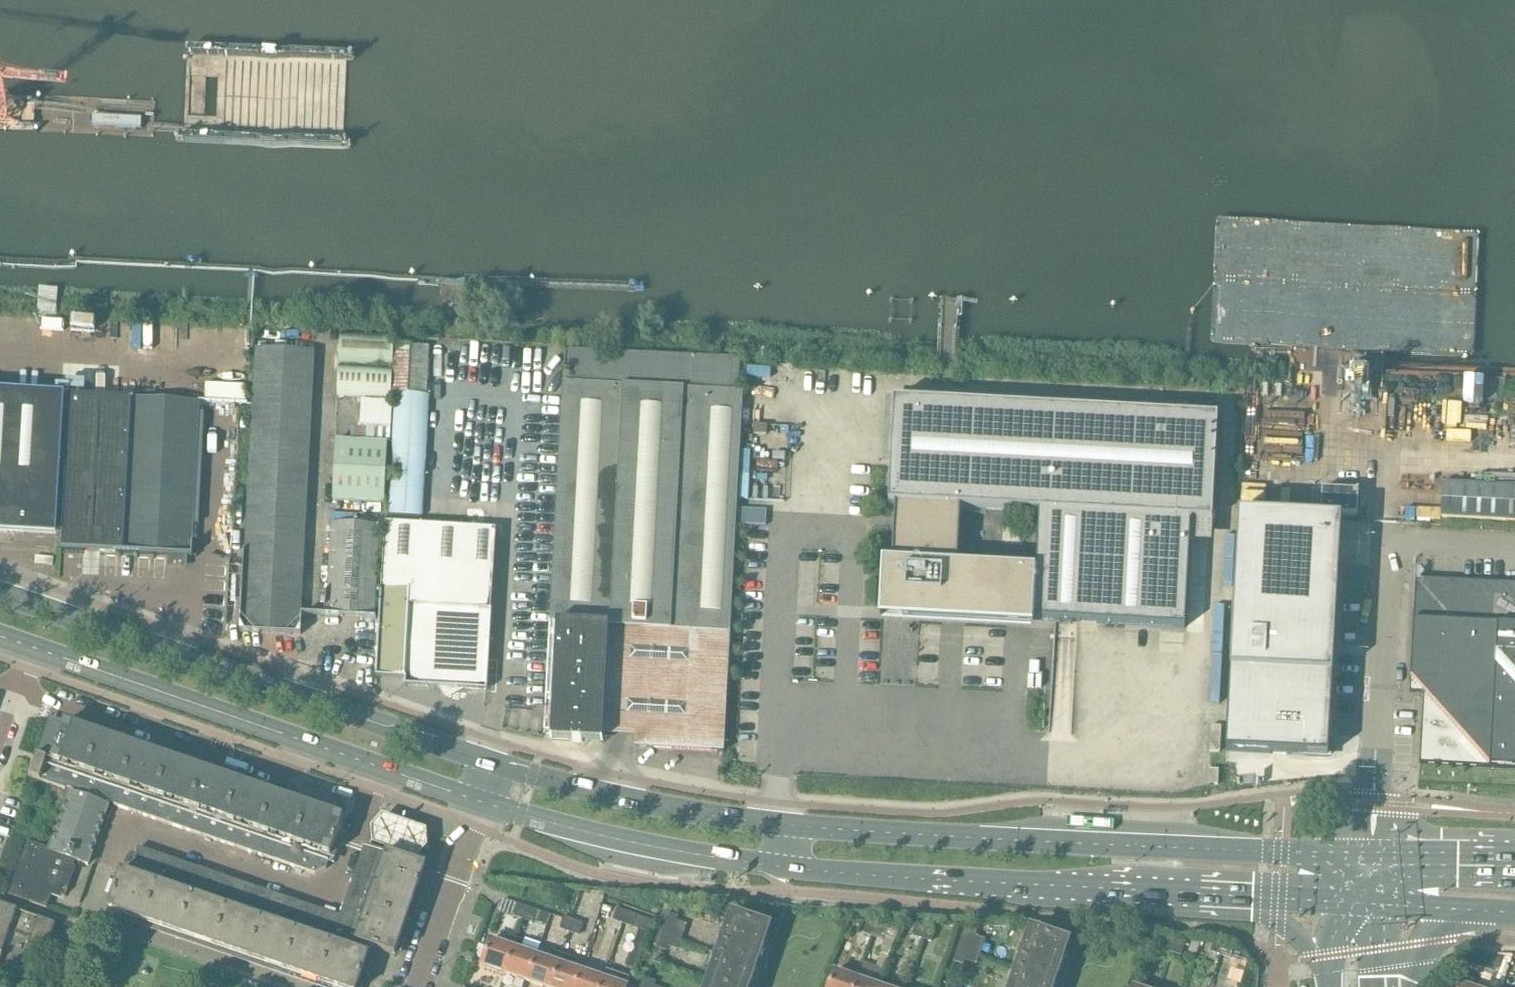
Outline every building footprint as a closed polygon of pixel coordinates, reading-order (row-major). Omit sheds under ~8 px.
[(340,332),(339,360),(391,362),(392,335),(340,332)] [(411,616),(410,631),(407,678),(406,686),(486,690),(496,531),(408,526),(409,516),(424,517),(430,396),(427,395),(428,375),(441,375),(442,355),(438,355),(438,341),(429,341),(429,351),(396,349),(394,394),(396,394),(389,515),(388,515),(388,524),(387,524),(383,589),(413,590),(411,616)] [(300,612),(307,469),(291,468),(293,428),(309,428),(313,351),(256,348),(252,426),(276,427),(274,467),(250,466),(242,630),(284,632),(284,612),(300,612)] [(560,398),(562,354),(470,349),(468,393),(560,398)] [(551,624),(610,626),(630,627),(632,595),(579,593),(587,439),(592,353),(570,352),(568,383),(564,383),(551,624)] [(636,747),(723,752),(729,668),(739,492),(744,392),(740,392),(742,360),(592,353),(587,439),(681,444),(671,629),(630,627),(610,626),(604,736),(637,738),(636,747)] [(338,395),(392,398),(394,369),(340,366),(338,395)] [(63,531),(64,492),(69,395),(61,395),(62,385),(33,384),(32,393),(0,391),(0,534),(57,537),(57,531),(63,531)] [(132,398),(69,395),(64,492),(63,531),(62,549),(125,553),(128,492),(132,398)] [(125,553),(136,553),(192,556),(193,542),(191,542),(194,492),(198,401),(132,398),(128,492),(125,553)] [(892,562),(884,562),(881,612),(955,616),(1034,620),(1185,628),(1191,521),(1191,520),(1210,521),(1210,522),(1212,522),(1218,418),(895,400),(889,504),(895,505),(892,562)] [(252,426),(250,466),(274,467),(276,427),(252,426)] [(307,469),(309,428),(293,428),(291,468),(307,469)] [(630,627),(671,629),(681,444),(587,439),(579,593),(632,595),(630,627)] [(337,440),(334,502),(385,504),(388,443),(337,440)] [(1267,512),(1269,473),(1244,471),(1241,510),(1267,512)] [(1442,484),(1440,518),(1514,522),(1514,488),(1442,484)] [(331,543),(379,545),(380,525),(342,523),(342,516),(332,516),(331,543)] [(1240,517),(1226,752),(1326,758),(1340,523),(1240,517)] [(331,543),(328,593),(349,594),(348,614),(375,615),(379,545),(331,543)] [(1410,693),(1424,694),(1420,764),(1421,764),(1514,769),(1514,584),(1501,583),(1416,579),(1411,678),(1410,693)] [(383,589),(380,630),(410,631),(411,616),(413,590),(383,589)] [(327,613),(348,614),(349,594),(328,593),(327,613)] [(284,632),(299,633),(300,612),(284,612),(284,632)] [(551,624),(544,733),(544,734),(551,734),(551,741),(572,742),(582,743),(585,746),(588,743),(604,744),(604,736),(610,626),(551,624)] [(407,678),(410,631),(380,630),(377,676),(407,678)] [(115,806),(275,861),(316,875),(327,870),(344,819),(65,723),(64,726),(49,721),(29,777),(66,789),(67,787),(116,804),(115,806)] [(1211,727),(1210,752),(1220,753),(1221,727),(1211,727)] [(1209,770),(1208,785),(1209,785),(1215,785),(1218,785),(1219,770),(1209,770)] [(71,793),(51,851),(47,849),(47,848),(28,841),(9,895),(48,909),(54,890),(67,894),(77,867),(75,866),(76,862),(88,866),(108,807),(71,793)] [(384,815),(373,827),(373,844),(396,852),(417,859),(429,845),(426,830),(384,815)] [(376,851),(366,847),(342,918),(139,849),(137,854),(131,852),(123,873),(110,911),(333,986),(359,986),(372,949),(395,957),(426,867),(376,851)] [(19,911),(0,904),(0,965),(19,911)] [(519,904),(515,917),(524,920),(529,907),(519,904)] [(534,923),(539,911),(529,907),(524,920),(534,923)] [(623,924),(626,912),(618,910),(614,921),(623,924)] [(0,965),(0,971),(32,982),(36,973),(39,974),(56,924),(19,911),(0,965)] [(626,912),(623,924),(632,927),(635,915),(626,912)] [(668,946),(675,922),(677,917),(667,914),(656,946),(666,950),(668,946)] [(565,916),(561,929),(570,933),(575,919),(565,916)] [(757,966),(756,965),(757,960),(759,960),(764,945),(763,944),(768,929),(733,917),(710,982),(723,986),(748,986),(750,981),(752,981),(757,966)] [(580,936),(584,923),(575,919),(570,933),(580,936)] [(675,922),(668,946),(678,949),(685,925),(675,922)] [(873,937),(877,925),(868,922),(864,933),(873,937)] [(877,925),(873,937),(882,940),(886,929),(877,925)] [(922,939),(926,928),(917,925),(913,936),(922,939)] [(926,928),(922,939),(931,942),(935,931),(926,928)] [(965,964),(966,960),(975,936),(976,932),(965,929),(955,961),(965,964)] [(1058,976),(1063,960),(1062,960),(1067,944),(1031,932),(1013,986),(1054,986),(1056,981),(1055,981),(1057,975),(1058,976)] [(506,974),(518,939),(509,936),(506,946),(491,942),(483,966),(506,974)] [(975,936),(966,960),(976,964),(984,940),(975,936)] [(1171,953),(1175,941),(1166,938),(1162,950),(1171,953)] [(506,974),(528,982),(537,957),(515,950),(518,939),(506,974)] [(1175,941),(1171,953),(1180,956),(1184,944),(1175,941)] [(1221,955),(1224,944),(1216,941),(1212,952),(1221,955)] [(1224,944),(1221,955),(1230,958),(1233,947),(1224,944)] [(543,986),(551,986),(563,954),(554,951),(551,962),(537,957),(528,982),(543,986)] [(466,959),(465,960),(472,963),(475,956),(468,954),(467,954),(466,959)] [(582,973),(568,968),(572,957),(563,954),(551,986),(577,986),(582,973)] [(1485,969),(1489,958),(1480,955),(1476,966),(1485,969)] [(1489,958),(1485,969),(1494,972),(1498,960),(1489,958)] [(602,986),(627,986),(630,978),(607,970),(604,980),(602,986)] [(604,980),(582,973),(577,986),(602,986),(604,980)] [(858,981),(835,973),(830,986),(856,986),(858,981)]
